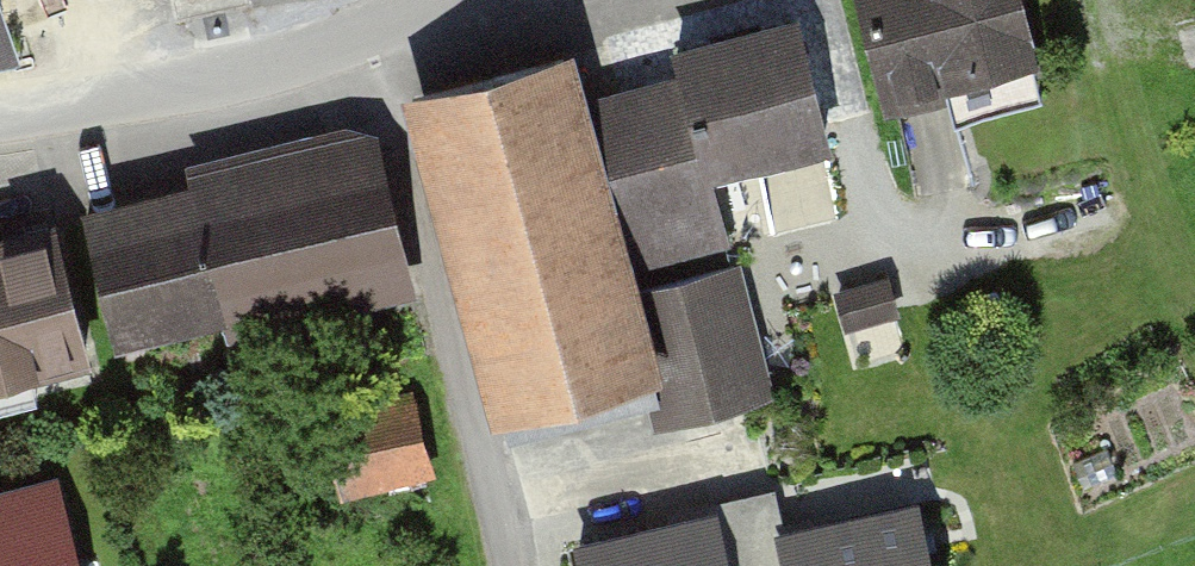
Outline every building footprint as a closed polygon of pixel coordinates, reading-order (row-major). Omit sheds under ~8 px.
[(8,0),(0,0),(0,45),(21,38),(8,0)] [(880,107),(1032,71),(1015,0),(854,0),(880,107)] [(807,30),(601,76),(644,267),(850,221),(807,30)] [(565,64),(419,98),(498,436),(644,402),(565,64)] [(382,146),(87,220),(120,351),(415,278),(382,146)] [(0,243),(0,389),(87,369),(56,231),(0,243)] [(776,392),(746,273),(637,300),(668,419),(776,392)] [(434,397),(336,405),(343,486),(441,478),(434,397)] [(0,482),(0,565),(94,565),(66,463),(0,482)] [(784,533),(793,565),(934,565),(918,500),(784,533)] [(577,542),(582,565),(730,565),(718,512),(577,542)]
